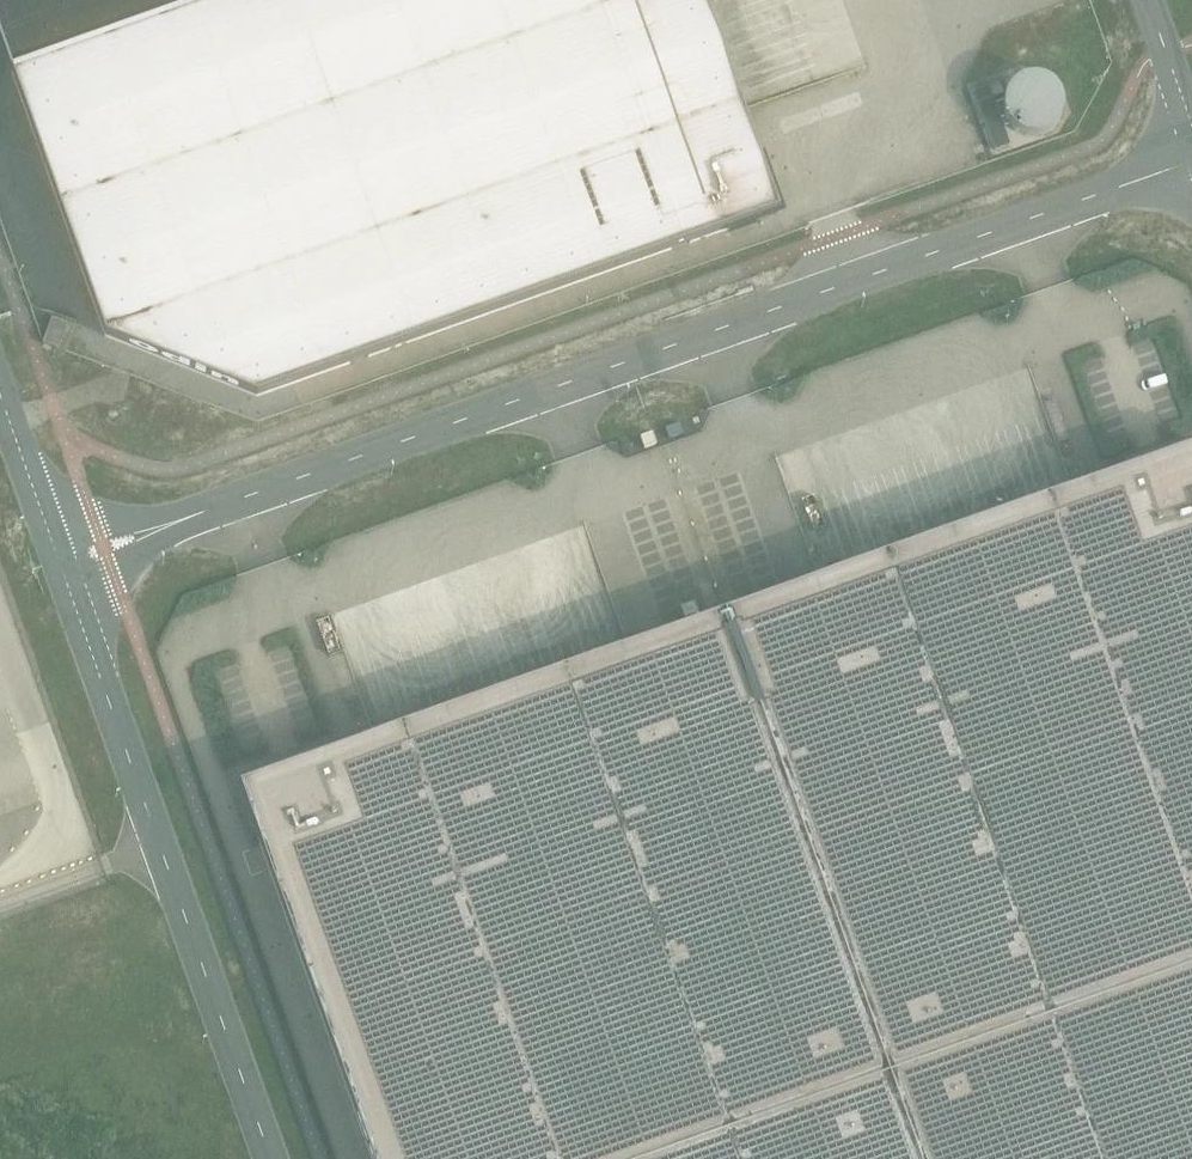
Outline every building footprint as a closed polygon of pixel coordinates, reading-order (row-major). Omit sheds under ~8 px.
[(105,336),(257,397),(779,211),(704,0),(0,0),(0,41),(105,336)] [(1010,145),(989,87),(974,92),(995,150),(1010,145)] [(68,324),(52,318),(43,343),(59,349),(68,324)] [(1129,474),(1128,470),(1125,471),(322,756),(320,757),(321,760),(245,788),(261,835),(257,836),(258,838),(372,1158),(1191,1158),(1191,452),(1129,474)]
